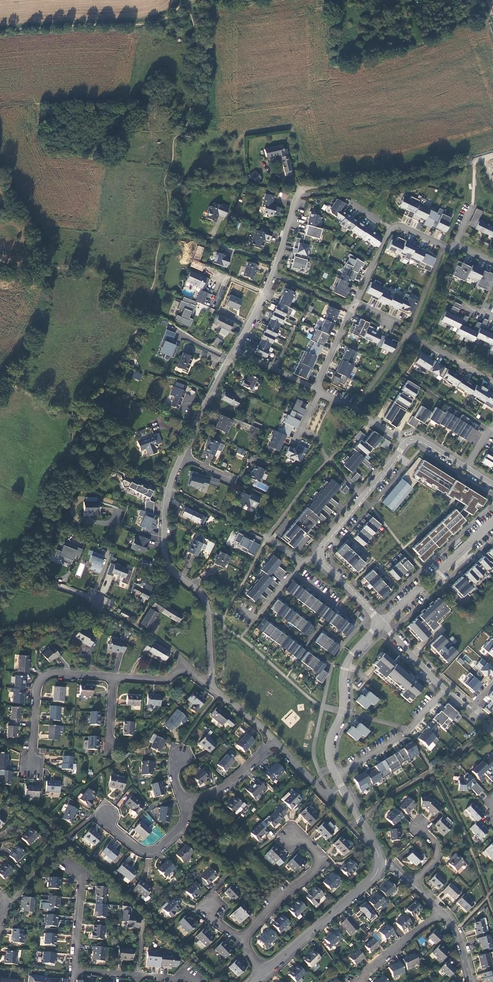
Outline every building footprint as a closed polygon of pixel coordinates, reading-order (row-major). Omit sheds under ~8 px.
[(285,146),(279,146),(271,147),(265,149),(267,158),(281,156),(286,177),(294,176),(292,171),(288,150),(285,151),(285,146)] [(249,175),(255,182),(261,178),(255,170),(249,175)] [(273,196),(265,194),(262,207),(264,208),(262,213),(267,214),(269,216),(272,216),(273,216),(273,215),(278,216),(280,208),(275,207),(275,205),(271,204),(273,196)] [(410,201),(404,198),(399,207),(410,212),(407,217),(412,220),(420,202),(412,198),(410,201)] [(426,202),(422,199),(420,202),(412,220),(418,222),(420,219),(425,221),(430,212),(430,211),(431,209),(424,206),(426,202)] [(337,200),(330,211),(331,214),(342,222),(347,215),(340,211),(340,209),(344,204),(337,200)] [(218,214),(225,216),(229,207),(222,204),(221,206),(214,203),(212,207),(210,207),(208,208),(207,211),(208,213),(206,218),(211,220),(211,222),(214,223),(215,222),(217,219),(216,218),(217,215),(218,216),(218,215),(218,214)] [(430,212),(423,225),(431,229),(434,223),(437,224),(444,211),(440,210),(437,215),(430,212)] [(442,232),(446,233),(450,224),(449,223),(451,219),(445,216),(446,213),(444,211),(437,224),(435,230),(439,232),(440,232),(442,233),(442,232)] [(320,217),(309,213),(308,226),(317,229),(320,217)] [(357,222),(347,215),(342,222),(340,225),(351,232),(357,222)] [(477,226),(475,230),(485,235),(489,228),(483,225),(484,223),(480,220),(478,223),(477,226)] [(357,222),(351,232),(358,236),(357,237),(360,240),(361,239),(367,229),(357,222)] [(367,229),(361,239),(366,242),(367,241),(371,244),(371,246),(375,248),(377,248),(378,249),(382,239),(367,229)] [(272,234),(261,230),(260,233),(254,231),(253,236),(253,237),(252,241),(253,243),(252,246),(262,250),(264,244),(263,243),(264,240),(270,242),(272,234)] [(392,241),(387,250),(399,256),(406,242),(398,238),(396,243),(392,241)] [(304,243),(298,241),(297,243),(296,243),(293,253),(308,258),(310,253),(308,252),(309,247),(303,245),(304,243)] [(406,242),(399,256),(404,257),(405,261),(408,263),(409,261),(417,246),(406,242)] [(205,264),(199,262),(204,247),(197,245),(191,267),(203,271),(205,264)] [(426,252),(417,246),(409,261),(420,267),(426,252)] [(213,256),(214,263),(227,267),(230,257),(217,251),(213,256)] [(438,259),(426,252),(420,267),(431,274),(438,259)] [(308,258),(293,253),(289,266),(291,267),(291,270),(299,272),(300,270),(301,270),(302,269),(306,271),(308,264),(306,264),(308,258)] [(363,264),(350,255),(349,258),(349,259),(348,263),(346,264),(344,268),(358,274),(361,268),(363,264)] [(259,265),(247,261),(246,266),(246,267),(243,276),(248,278),(248,279),(252,280),(255,270),(257,271),(259,265)] [(458,262),(453,277),(462,281),(463,280),(465,281),(464,282),(465,282),(467,278),(472,266),(467,264),(466,265),(464,264),(463,265),(458,262)] [(467,278),(472,281),(473,279),(479,282),(484,272),(472,266),(467,278)] [(358,274),(344,268),(340,279),(353,285),(358,274)] [(201,273),(201,274),(191,269),(186,279),(194,283),(202,287),(207,276),(201,273)] [(488,291),(492,281),(492,276),(484,272),(479,282),(477,285),(479,286),(488,291)] [(210,277),(207,276),(202,287),(201,289),(204,290),(210,277)] [(340,279),(333,294),(345,299),(353,285),(340,279)] [(381,284),(376,281),(374,285),(371,283),(366,294),(372,296),(371,299),(378,302),(382,292),(384,289),(380,287),(381,284)] [(204,290),(201,289),(196,300),(195,301),(202,304),(207,292),(204,290)] [(295,293),(286,289),(279,304),(289,308),(295,293)] [(382,292),(378,302),(389,307),(394,296),(397,291),(390,291),(388,294),(382,292)] [(241,300),(230,295),(226,305),(237,310),(241,300)] [(412,314),(417,302),(409,298),(410,297),(406,295),(403,300),(398,311),(407,315),(412,314)] [(394,296),(389,307),(398,311),(403,300),(394,296)] [(289,308),(279,304),(274,313),(285,318),(289,308)] [(329,307),(326,313),(328,317),(326,321),(334,325),(340,312),(329,307)] [(460,311),(453,307),(451,312),(453,313),(455,314),(454,317),(456,318),(460,311)] [(285,318),(274,313),(270,324),(280,328),(285,318)] [(449,315),(446,313),(441,322),(445,324),(445,325),(449,327),(454,317),(452,316),(449,315)] [(229,331),(233,322),(218,315),(214,324),(229,331)] [(449,327),(453,329),(454,328),(458,330),(460,325),(463,321),(456,318),(454,317),(449,327)] [(469,319),(465,317),(463,321),(460,325),(463,327),(464,324),(466,325),(469,319)] [(353,327),(350,334),(358,338),(359,336),(364,338),(369,327),(370,324),(361,320),(358,327),(356,326),(355,328),(353,327)] [(489,322),(484,320),(482,325),(480,329),(482,330),(484,328),(485,329),(489,322)] [(319,327),(318,331),(329,336),(334,325),(326,321),(322,328),(319,327)] [(280,328),(270,324),(265,334),(275,338),(280,328)] [(458,330),(456,336),(460,338),(461,337),(465,339),(469,330),(465,327),(463,327),(460,325),(458,330)] [(364,338),(363,339),(372,343),(373,343),(378,345),(382,336),(374,333),(372,332),(373,329),(369,327),(364,338)] [(323,347),(329,336),(318,331),(315,329),(310,341),(323,347)] [(478,334),(475,339),(479,342),(480,340),(484,342),(488,333),(484,331),(482,330),(480,329),(478,334)] [(176,333),(167,330),(156,355),(168,360),(170,356),(173,358),(178,347),(171,344),(176,333)] [(469,341),(468,342),(473,344),(475,339),(478,334),(475,333),(473,332),(469,330),(465,339),(469,341)] [(484,342),(488,344),(488,346),(492,348),(492,346),(492,335),(488,333),(484,342)] [(275,338),(265,334),(260,343),(271,348),(275,338)] [(387,342),(388,340),(382,336),(378,345),(381,346),(381,348),(392,354),(399,343),(393,341),(393,342),(392,344),(387,342)] [(218,347),(222,341),(216,337),(213,343),(218,347)] [(323,347),(310,341),(309,345),(313,347),(310,354),(318,358),(323,347)] [(260,343),(255,354),(265,359),(271,348),(260,343)] [(351,365),(353,360),(355,361),(358,354),(348,349),(342,361),(351,365)] [(305,352),(299,363),(313,370),(318,358),(310,354),(305,352)] [(187,371),(193,357),(183,353),(177,367),(187,371)] [(422,354),(416,364),(418,365),(416,367),(420,370),(421,371),(426,375),(429,371),(434,362),(430,359),(430,361),(425,358),(426,357),(422,354)] [(342,361),(337,373),(348,378),(354,367),(342,361)] [(448,371),(434,362),(429,371),(442,380),(448,371)] [(313,370),(299,363),(294,375),(308,381),(313,370)] [(132,378),(140,380),(142,374),(134,371),(132,378)] [(462,379),(448,371),(442,380),(447,382),(447,384),(452,386),(456,388),(462,379)] [(337,373),(330,385),(336,388),(339,384),(343,386),(341,390),(345,392),(351,381),(348,378),(337,373)] [(251,390),(256,379),(249,375),(245,381),(243,381),(241,385),(251,390)] [(476,386),(462,379),(456,388),(471,395),(476,386)] [(187,386),(177,382),(175,387),(174,386),(170,395),(175,398),(171,407),(178,409),(186,391),(185,391),(187,386)] [(408,382),(402,391),(403,392),(401,395),(400,394),(394,404),(395,404),(399,407),(404,410),(405,411),(408,407),(412,401),(407,399),(405,397),(407,395),(413,398),(417,392),(419,389),(408,382)] [(481,389),(476,386),(471,395),(476,398),(475,400),(484,406),(484,405),(486,402),(491,393),(484,389),(483,390),(481,389)] [(240,399),(225,391),(221,399),(236,407),(240,399)] [(296,401),(294,407),(292,412),(296,414),(303,417),(306,411),(300,409),(302,403),(296,401)] [(404,412),(398,408),(399,407),(395,404),(385,420),(396,427),(405,412),(404,412)] [(422,407),(415,418),(413,417),(408,425),(415,429),(418,425),(417,424),(418,421),(420,422),(427,427),(431,421),(429,420),(428,419),(431,413),(422,407)] [(439,424),(445,415),(436,409),(432,414),(429,420),(431,421),(438,426),(439,424)] [(445,415),(439,424),(446,429),(453,417),(449,414),(447,413),(445,415)] [(303,417),(296,414),(294,419),(301,422),(303,417)] [(215,428),(227,433),(233,421),(232,420),(221,415),(219,420),(220,420),(218,422),(215,428)] [(453,417),(446,429),(452,433),(460,421),(455,418),(453,417)] [(462,422),(460,421),(452,433),(459,437),(466,425),(462,422)] [(466,425),(459,437),(465,441),(467,438),(469,435),(471,432),(473,429),(468,426),(466,425)] [(141,437),(147,434),(145,429),(139,431),(141,437)] [(286,437),(276,432),(269,448),(279,452),(286,437)] [(364,459),(372,449),(373,450),(383,438),(373,432),(364,444),(361,441),(360,443),(354,450),(355,451),(364,459)] [(365,436),(360,432),(354,438),(360,443),(361,441),(365,436)] [(162,443),(159,433),(137,441),(141,451),(146,449),(148,456),(157,452),(155,448),(156,445),(162,443)] [(224,446),(210,439),(204,451),(218,458),(224,446)] [(385,439),(380,447),(386,451),(391,443),(385,439)] [(290,447),(286,455),(294,463),(302,453),(306,455),(309,450),(299,445),(296,451),(295,454),(290,447)] [(352,455),(353,456),(350,459),(350,460),(358,466),(361,462),(362,461),(364,463),(363,464),(369,469),(372,465),(364,459),(355,451),(352,455)] [(482,463),(490,469),(492,465),(492,464),(492,459),(487,455),(482,463)] [(344,461),(347,463),(344,467),(351,473),(352,473),(354,471),(358,466),(350,460),(350,459),(347,457),(344,461)] [(423,461),(419,459),(401,480),(412,489),(418,482),(412,479),(423,461)] [(428,468),(430,465),(423,461),(412,479),(418,482),(453,504),(457,499),(460,501),(457,507),(463,511),(470,515),(476,504),(480,506),(484,499),(468,489),(466,492),(463,490),(428,468)] [(463,490),(465,487),(430,465),(428,468),(463,490)] [(259,482),(265,470),(255,466),(252,472),(251,472),(249,477),(259,482)] [(357,474),(354,471),(352,473),(351,473),(348,477),(351,481),(357,474)] [(361,477),(357,474),(351,481),(354,484),(358,480),(361,477)] [(205,493),(210,482),(199,477),(197,481),(198,481),(195,489),(205,493)] [(145,511),(154,514),(154,503),(151,501),(150,498),(152,494),(154,493),(155,491),(154,489),(139,481),(139,482),(132,479),(132,480),(129,479),(123,481),(122,483),(123,487),(125,488),(128,487),(135,490),(136,494),(139,495),(142,494),(143,497),(146,498),(145,508),(145,511)] [(412,489),(401,480),(397,486),(392,492),(387,497),(382,503),(393,512),(412,489)] [(329,484),(326,482),(323,486),(326,488),(334,494),(338,489),(340,487),(332,481),(329,484)] [(346,487),(343,483),(340,487),(338,489),(342,492),(346,487)] [(323,492),(322,491),(319,494),(320,495),(328,502),(336,508),(339,505),(333,500),(332,501),(330,500),(331,498),(334,494),(326,488),(323,492)] [(412,489),(393,512),(394,513),(413,490),(412,489)] [(250,493),(249,496),(248,497),(246,496),(247,494),(241,492),(236,502),(247,507),(248,505),(250,506),(255,508),(260,498),(250,493)] [(317,499),(316,498),(313,501),(314,502),(322,509),(330,516),(333,512),(327,507),(326,508),(324,507),(325,506),(328,502),(320,495),(317,499)] [(86,501),(84,501),(84,513),(93,513),(93,515),(99,515),(99,502),(96,502),(86,501)] [(311,506),(310,505),(307,508),(307,509),(319,519),(324,523),(327,519),(321,514),(320,516),(318,514),(319,513),(322,509),(314,502),(311,506)] [(206,518),(185,508),(182,515),(199,523),(199,522),(203,524),(206,518)] [(306,535),(314,524),(307,519),(308,517),(315,523),(319,519),(307,509),(284,536),(290,541),(287,544),(293,549),(303,537),(297,533),(300,530),(306,535)] [(459,515),(456,511),(450,516),(449,515),(441,523),(441,524),(436,529),(435,528),(427,536),(427,537),(422,542),(421,541),(412,549),(423,561),(430,554),(429,553),(436,547),(437,548),(444,541),(443,540),(450,533),(451,535),(458,528),(457,527),(464,520),(459,515)] [(463,511),(459,515),(464,520),(470,515),(463,511)] [(381,526),(372,518),(370,520),(367,523),(377,531),(381,526)] [(363,529),(372,536),(377,531),(367,523),(366,525),(363,529)] [(359,534),(368,542),(372,536),(363,529),(361,531),(359,534)] [(205,538),(196,534),(194,538),(203,542),(205,538)] [(258,539),(248,534),(244,542),(254,547),(258,539)] [(357,536),(354,539),(363,547),(368,542),(359,534),(357,536)] [(150,539),(139,535),(137,539),(134,538),(131,548),(140,552),(141,551),(144,552),(148,543),(150,539)] [(203,544),(193,539),(187,552),(197,556),(200,549),(203,544)] [(72,562),(74,557),(75,555),(80,557),(83,548),(65,541),(61,550),(57,549),(55,555),(72,562)] [(345,545),(336,553),(341,558),(350,549),(347,547),(345,545)] [(92,562),(91,567),(90,568),(94,570),(94,571),(99,573),(102,567),(100,566),(101,563),(102,563),(105,555),(90,549),(89,554),(92,555),(89,561),(92,562)] [(350,549),(341,558),(346,563),(355,554),(351,551),(350,549)] [(230,557),(220,551),(218,555),(216,554),(214,558),(216,559),(214,563),(223,568),(226,564),(230,557)] [(355,554),(346,563),(352,568),(360,559),(357,556),(355,554)] [(286,573),(278,567),(282,563),(274,557),(268,564),(283,577),(286,573)] [(464,576),(466,578),(464,580),(462,578),(456,583),(457,585),(453,588),(462,598),(467,594),(472,589),(473,590),(476,588),(475,587),(480,581),(486,576),(487,578),(490,575),(489,574),(492,570),(492,565),(489,562),(489,563),(484,557),(478,563),(480,565),(478,567),(476,565),(464,576)] [(399,563),(407,572),(412,567),(404,558),(402,560),(399,563)] [(360,559),(352,568),(357,573),(358,572),(365,564),(362,561),(360,559)] [(133,571),(111,562),(107,573),(113,575),(114,572),(124,576),(122,581),(128,583),(133,571)] [(76,576),(81,578),(85,564),(79,563),(76,576)] [(394,568),(402,577),(407,572),(399,563),(397,565),(394,568)] [(269,578),(272,574),(280,581),(283,577),(268,564),(261,571),(264,573),(269,578)] [(388,572),(397,581),(402,577),(394,568),(392,569),(388,572)] [(373,571),(364,579),(368,584),(377,576),(375,573),(373,571)] [(271,586),(276,589),(279,586),(269,578),(264,573),(261,577),(262,578),(259,582),(267,588),(270,584),(271,584),(272,585),(271,586)] [(377,576),(368,584),(373,589),(382,581),(379,578),(377,576)] [(265,593),(270,597),(273,593),(267,588),(259,582),(258,580),(255,584),(256,585),(253,589),(261,595),(264,592),(265,591),(266,592),(265,593)] [(382,581),(373,589),(378,594),(387,586),(384,583),(382,581)] [(295,584),(292,582),(286,591),(292,596),(299,587),(295,584)] [(133,583),(131,592),(142,598),(141,600),(145,603),(150,593),(149,592),(152,586),(145,583),(142,589),(133,583)] [(378,594),(383,600),(392,591),(389,588),(387,586),(378,594)] [(259,600),(264,604),(267,600),(261,595),(253,589),(252,587),(248,591),(250,592),(247,596),(251,599),(255,603),(258,599),(259,598),(260,599),(259,600)] [(300,588),(299,587),(292,596),(298,600),(304,591),(300,588)] [(306,593),(304,591),(298,600),(304,605),(310,596),(306,593)] [(312,597),(310,596),(304,605),(310,609),(316,600),(312,597)] [(179,613),(156,599),(152,606),(159,611),(174,620),(179,613)] [(422,621),(420,623),(416,620),(408,627),(422,642),(433,632),(432,631),(439,625),(437,624),(436,623),(446,613),(449,610),(448,609),(446,607),(439,599),(419,617),(422,621)] [(318,602),(316,600),(310,609),(315,614),(322,604),(318,602)] [(280,602),(277,601),(271,610),(277,614),(284,605),(280,602)] [(324,606),(322,604),(315,614),(321,618),(328,609),(324,606)] [(286,607),(284,605),(277,614),(283,619),(290,610),(286,607)] [(150,609),(140,623),(149,629),(158,613),(150,609)] [(330,610),(328,609),(321,618),(327,622),(334,614),(330,610)] [(291,611),(290,610),(283,619),(289,623),(295,614),(291,611)] [(179,613),(174,620),(181,624),(185,617),(179,613)] [(447,615),(446,613),(436,623),(437,624),(447,615)] [(297,616),(295,614),(289,623),(295,628),(301,619),(297,616)] [(330,624),(335,628),(342,619),(338,617),(337,615),(336,615),(329,624),(330,624)] [(303,620),(301,619),(295,628),(300,632),(307,623),(303,620)] [(342,619),(335,628),(341,633),(348,624),(346,622),(342,619)] [(266,621),(263,620),(257,629),(263,633),(269,624),(266,621)] [(309,624),(307,623),(300,632),(307,636),(313,628),(309,624)] [(271,626),(269,624),(263,633),(269,638),(275,629),(271,626)] [(348,624),(341,633),(347,637),(354,628),(352,627),(348,624)] [(92,634),(80,627),(75,636),(83,641),(82,642),(90,647),(95,638),(91,635),(92,634)] [(277,630),(275,629),(269,638),(275,642),(281,633),(277,630)] [(283,635),(281,633),(275,642),(280,647),(287,638),(283,635)] [(316,643),(321,647),(328,638),(324,636),(322,634),(315,643),(316,643)] [(447,642),(441,636),(431,646),(447,664),(458,654),(452,648),(446,653),(441,648),(447,642)] [(116,639),(111,638),(109,643),(108,643),(107,647),(108,649),(110,649),(112,649),(114,649),(114,651),(119,652),(119,651),(124,652),(127,641),(118,639),(116,639)] [(289,639),(287,638),(280,647),(286,651),(293,642),(289,639)] [(328,638),(321,647),(327,652),(334,643),(332,641),(328,638)] [(492,657),(492,639),(491,638),(481,647),(486,653),(488,652),(492,657)] [(147,654),(148,652),(154,643),(149,640),(143,651),(147,654)] [(295,643),(293,642),(286,651),(292,656),(299,646),(295,643)] [(148,652),(164,661),(169,652),(160,647),(154,643),(148,652)] [(334,643),(327,652),(333,656),(340,647),(339,647),(337,646),(334,643)] [(60,655),(52,645),(42,654),(49,662),(56,657),(57,658),(60,655)] [(301,648),(299,646),(292,656),(298,660),(305,651),(301,648)] [(302,662),(307,666),(314,658),(310,654),(308,653),(301,662),(302,662)] [(385,679),(386,676),(403,692),(400,695),(406,700),(408,698),(411,701),(414,699),(415,696),(417,694),(422,689),(423,688),(416,682),(415,682),(415,683),(413,681),(414,680),(396,665),(395,666),(393,664),(394,663),(383,654),(378,660),(373,665),(377,669),(379,670),(376,674),(381,679),(382,677),(385,679)] [(25,671),(28,671),(29,656),(19,655),(18,670),(25,671)] [(314,658),(307,666),(313,671),(319,662),(317,660),(314,658)] [(492,677),(492,667),(482,658),(475,666),(487,677),(489,674),(492,677)] [(319,662),(313,671),(318,675),(322,670),(322,671),(323,669),(325,666),(323,665),(319,662)] [(318,675),(315,679),(321,684),(329,673),(327,672),(326,673),(322,671),(322,670),(318,675)] [(470,671),(466,675),(468,678),(464,682),(475,693),(483,684),(470,671)] [(23,688),(25,688),(25,685),(24,685),(25,675),(18,675),(15,674),(14,688),(23,688)] [(93,687),(80,686),(80,696),(92,697),(93,687)] [(23,688),(14,688),(11,687),(11,692),(14,692),(13,702),(24,703),(24,698),(23,698),(24,692),(23,692),(23,688)] [(64,702),(64,688),(54,687),(53,701),(64,702)] [(361,700),(356,703),(364,710),(370,705),(373,705),(378,700),(366,689),(362,692),(364,696),(361,700)] [(205,701),(194,692),(187,700),(198,709),(205,701)] [(140,697),(127,696),(126,705),(139,706),(140,697)] [(161,696),(147,696),(147,705),(160,706),(161,696)] [(452,723),(455,719),(458,722),(461,718),(447,705),(446,708),(444,709),(445,710),(444,711),(443,710),(441,713),(448,720),(452,723)] [(20,722),(21,707),(11,706),(10,722),(17,722),(20,722)] [(61,707),(50,706),(50,720),(60,721),(61,707)] [(216,708),(210,716),(222,726),(225,722),(228,718),(229,717),(216,708)] [(187,719),(177,710),(164,726),(171,732),(174,728),(175,729),(180,723),(182,725),(187,719)] [(99,726),(100,713),(90,712),(90,725),(99,726)] [(441,728),(448,720),(441,713),(433,722),(440,728),(441,728)] [(228,718),(225,722),(232,727),(236,722),(232,719),(231,720),(228,718)] [(10,722),(8,721),(7,737),(16,737),(17,722),(10,722)] [(346,731),(347,734),(356,742),(361,735),(363,737),(369,731),(357,721),(354,724),(353,728),(346,731)] [(132,736),(133,723),(124,722),(123,735),(132,736)] [(435,733),(440,728),(433,722),(426,730),(434,737),(436,734),(435,733)] [(60,726),(49,725),(48,740),(59,740),(59,735),(60,726)] [(239,737),(245,732),(241,727),(234,732),(239,737)] [(434,737),(426,730),(422,734),(423,736),(422,737),(421,736),(417,740),(428,749),(432,744),(434,745),(438,741),(435,738),(434,737)] [(244,753),(254,742),(246,734),(236,745),(244,753)] [(217,745),(206,735),(199,743),(209,753),(217,745)] [(98,750),(99,737),(88,737),(87,750),(98,750)] [(159,752),(165,741),(156,737),(150,748),(159,752)] [(403,750),(410,761),(419,755),(413,744),(403,750)] [(400,766),(407,762),(408,765),(411,763),(410,761),(403,750),(399,752),(400,753),(398,755),(397,754),(394,756),(394,757),(400,766)] [(1,771),(7,771),(8,767),(10,767),(10,760),(8,760),(8,754),(0,754),(0,771),(1,771)] [(483,764),(492,774),(492,770),(492,769),(492,768),(492,754),(488,759),(483,764)] [(234,762),(226,755),(217,765),(225,772),(234,762)] [(72,770),(73,757),(63,757),(62,769),(72,770)] [(384,762),(392,775),(401,769),(400,766),(394,757),(390,760),(391,761),(389,762),(388,760),(384,762)] [(155,762),(141,762),(141,775),(152,775),(152,768),(154,768),(155,762)] [(375,769),(382,781),(392,775),(384,762),(378,766),(379,768),(376,769),(375,768),(374,768),(375,769)] [(284,771),(276,763),(269,770),(268,770),(264,774),(271,781),(275,777),(277,778),(284,771)] [(472,772),(480,781),(484,777),(483,775),(484,773),(492,782),(492,774),(483,764),(482,763),(472,772)] [(211,775),(205,768),(192,777),(199,786),(205,782),(204,781),(211,775)] [(369,771),(365,774),(372,786),(377,782),(378,783),(382,781),(375,769),(369,772),(369,771)] [(12,776),(12,772),(7,771),(1,771),(0,775),(2,775),(1,785),(11,785),(11,776),(12,776)] [(354,781),(359,789),(366,785),(369,789),(373,786),(372,786),(365,774),(354,781)] [(472,790),(478,796),(483,791),(467,774),(464,776),(464,782),(459,781),(458,791),(468,792),(470,790),(472,790)] [(125,780),(111,776),(108,787),(123,790),(125,780)] [(267,789),(258,780),(247,791),(254,798),(262,790),(264,792),(267,789)] [(61,782),(47,781),(46,792),(60,793),(61,782)] [(165,795),(161,782),(152,785),(155,798),(165,795)] [(39,797),(39,787),(26,786),(25,796),(39,797)] [(80,800),(89,808),(93,803),(91,802),(96,796),(88,789),(80,800)] [(291,810),(301,800),(293,792),(283,802),(291,810)] [(144,805),(132,795),(125,804),(133,810),(132,811),(137,815),(144,805)] [(235,797),(226,806),(233,813),(234,813),(236,815),(239,812),(240,812),(244,808),(242,805),(235,797)] [(429,797),(420,797),(420,807),(425,807),(431,813),(431,814),(433,817),(442,808),(439,805),(438,806),(429,797)] [(408,798),(399,807),(407,814),(410,810),(409,810),(415,804),(408,798)] [(479,821),(484,816),(474,805),(472,805),(466,810),(470,815),(470,817),(476,824),(479,821)] [(71,823),(78,811),(68,806),(62,818),(71,823)] [(283,818),(286,814),(279,806),(275,811),(266,820),(273,828),(283,818)] [(169,822),(171,809),(160,807),(158,821),(169,822)] [(318,818),(307,807),(299,814),(310,825),(318,818)] [(404,817),(395,808),(392,811),(392,812),(386,819),(393,826),(399,820),(400,821),(404,817)] [(442,818),(434,826),(437,828),(440,831),(439,832),(443,836),(451,827),(450,826),(444,820),(442,818)] [(486,828),(479,821),(476,824),(470,829),(476,835),(475,836),(478,840),(479,839),(480,840),(484,837),(485,838),(486,837),(487,836),(488,835),(488,834),(488,833),(485,829),(486,828)] [(151,831),(141,822),(134,830),(144,839),(151,831)] [(333,833),(324,823),(316,830),(326,840),(333,833)] [(268,833),(260,825),(250,834),(257,841),(263,835),(265,836),(268,833)] [(29,845),(38,835),(31,828),(21,838),(29,845)] [(101,837),(91,829),(81,840),(86,844),(87,843),(88,844),(90,842),(94,846),(101,837)] [(399,829),(390,830),(391,841),(400,840),(399,829)] [(351,848),(341,838),(333,845),(344,856),(351,848)] [(119,854),(108,845),(102,853),(105,856),(103,859),(109,863),(111,861),(112,862),(119,854)] [(186,845),(176,855),(183,863),(185,861),(188,864),(192,859),(190,856),(193,853),(186,845)] [(16,862),(25,853),(18,847),(9,856),(16,862)] [(274,847),(265,855),(265,858),(271,864),(273,864),(282,856),(274,847)] [(413,863),(416,866),(422,859),(420,856),(414,850),(407,858),(410,861),(410,862),(411,861),(413,863)] [(306,863),(297,854),(287,865),(294,873),(299,868),(298,868),(301,865),(303,866),(306,863)] [(455,854),(452,857),(453,858),(451,861),(448,864),(456,871),(464,863),(455,854)] [(165,878),(175,869),(167,861),(157,870),(165,878)] [(348,878),(358,868),(351,861),(347,864),(346,864),(340,870),(348,878)] [(137,873),(124,862),(117,871),(130,881),(137,873)] [(13,870),(6,863),(0,870),(0,875),(4,879),(13,870)] [(460,874),(467,865),(465,863),(457,872),(460,874)] [(201,878),(206,883),(208,885),(217,876),(210,869),(201,878)] [(341,882),(333,873),(322,883),(330,891),(332,889),(336,889),(339,886),(339,884),(341,882)] [(445,882),(436,874),(429,881),(438,890),(445,882)] [(60,885),(61,878),(48,877),(47,888),(58,889),(59,885),(60,885)] [(198,880),(203,886),(206,883),(201,878),(198,880)] [(152,890),(141,881),(134,889),(142,896),(145,898),(148,895),(152,890)] [(386,886),(380,891),(386,898),(396,889),(389,881),(385,885),(386,886)] [(193,899),(199,893),(197,891),(200,888),(195,883),(185,892),(193,899)] [(450,883),(442,892),(445,895),(447,893),(454,900),(460,893),(450,883)] [(106,887),(96,886),(95,892),(96,892),(96,899),(95,904),(105,905),(106,899),(105,899),(106,887)] [(240,894),(232,886),(225,893),(233,901),(240,894)] [(323,895),(315,887),(310,892),(311,892),(306,897),(314,906),(319,902),(318,900),(323,895)] [(375,910),(385,902),(378,894),(369,902),(375,910)] [(463,895),(457,902),(466,912),(473,905),(463,895)] [(58,908),(59,897),(48,896),(48,901),(49,901),(49,907),(58,908)] [(33,913),(34,898),(23,897),(22,900),(21,901),(21,908),(23,908),(21,912),(33,913)] [(179,908),(172,900),(169,903),(167,901),(161,907),(171,918),(175,914),(174,913),(179,908)] [(298,900),(288,910),(295,918),(296,918),(298,920),(302,917),(299,914),(305,908),(298,900)] [(422,909),(415,902),(406,910),(412,916),(416,913),(417,913),(422,909)] [(97,912),(97,917),(106,918),(107,905),(105,905),(95,904),(95,908),(96,908),(96,912),(97,912)] [(251,913),(242,904),(231,914),(238,921),(238,922),(240,924),(248,916),(249,917),(251,915),(250,914),(251,913)] [(377,917),(365,904),(359,909),(360,911),(362,913),(367,918),(366,919),(369,923),(377,917)] [(131,911),(122,910),(121,921),(125,922),(126,923),(126,927),(138,928),(139,920),(138,919),(134,918),(135,916),(131,916),(131,911)] [(354,913),(350,916),(350,917),(359,927),(363,923),(357,917),(355,915),(354,913)] [(56,922),(57,915),(46,915),(46,918),(44,918),(44,922),(45,923),(45,927),(49,928),(51,926),(56,927),(57,926),(57,923),(56,922)] [(189,934),(199,924),(193,919),(191,921),(186,916),(178,923),(189,934)] [(280,933),(290,923),(282,916),(272,925),(280,933)] [(412,924),(404,916),(396,923),(402,930),(408,926),(409,927),(412,924)] [(359,927),(350,917),(341,925),(351,937),(361,929),(359,927)] [(475,930),(476,935),(486,933),(483,921),(475,923),(476,930),(475,930)] [(104,926),(93,925),(92,934),(91,934),(91,939),(103,940),(104,926)] [(392,937),(395,934),(387,925),(379,932),(385,940),(391,935),(392,937)] [(22,930),(11,929),(11,934),(11,935),(11,941),(12,943),(18,943),(22,945),(24,941),(24,937),(24,935),(22,935),(22,930)] [(208,934),(204,929),(195,937),(199,941),(196,943),(202,949),(205,947),(205,948),(213,940),(209,936),(209,934),(208,934)] [(274,941),(278,938),(269,929),(266,932),(266,933),(259,940),(265,948),(273,941),(274,941)] [(428,938),(435,944),(442,937),(438,934),(439,932),(436,929),(428,938)] [(343,939),(335,930),(331,933),(331,934),(324,940),(331,947),(338,941),(338,942),(343,939)] [(55,945),(56,934),(45,933),(44,944),(55,945)] [(492,947),(490,936),(476,939),(477,943),(480,943),(482,950),(492,947)] [(376,949),(380,946),(373,938),(364,946),(370,953),(376,948),(376,949)] [(232,952),(223,942),(215,949),(225,959),(232,952)] [(440,963),(449,953),(444,948),(444,949),(440,945),(432,953),(438,959),(437,960),(440,963)] [(105,948),(91,946),(91,951),(93,951),(93,956),(95,956),(95,960),(104,961),(105,948)] [(118,948),(117,960),(122,960),(122,959),(133,960),(134,949),(118,948)] [(17,951),(6,950),(6,955),(5,955),(4,963),(16,965),(17,962),(15,962),(16,957),(17,956),(17,951)] [(160,954),(161,951),(156,950),(156,952),(147,952),(146,962),(155,963),(155,964),(159,964),(160,954)] [(320,959),(313,950),(309,954),(309,955),(304,960),(311,968),(320,959)] [(361,961),(364,958),(358,950),(349,958),(355,965),(360,960),(361,961)] [(55,958),(55,953),(43,952),(42,963),(53,964),(54,958),(55,958)] [(489,953),(478,956),(481,969),(492,966),(489,953)] [(173,956),(160,954),(159,964),(159,966),(163,966),(172,966),(173,956)] [(414,954),(403,959),(407,970),(414,967),(414,964),(418,963),(414,954)] [(245,969),(236,960),(229,968),(238,977),(245,969)] [(404,972),(400,962),(388,967),(393,978),(404,972)] [(449,978),(456,970),(447,962),(440,969),(449,978)] [(298,965),(288,975),(295,981),(296,981),(297,981),(302,981),(303,981),(301,978),(305,973),(298,965)] [(483,973),(484,979),(486,979),(486,981),(492,981),(492,971),(483,973)]
